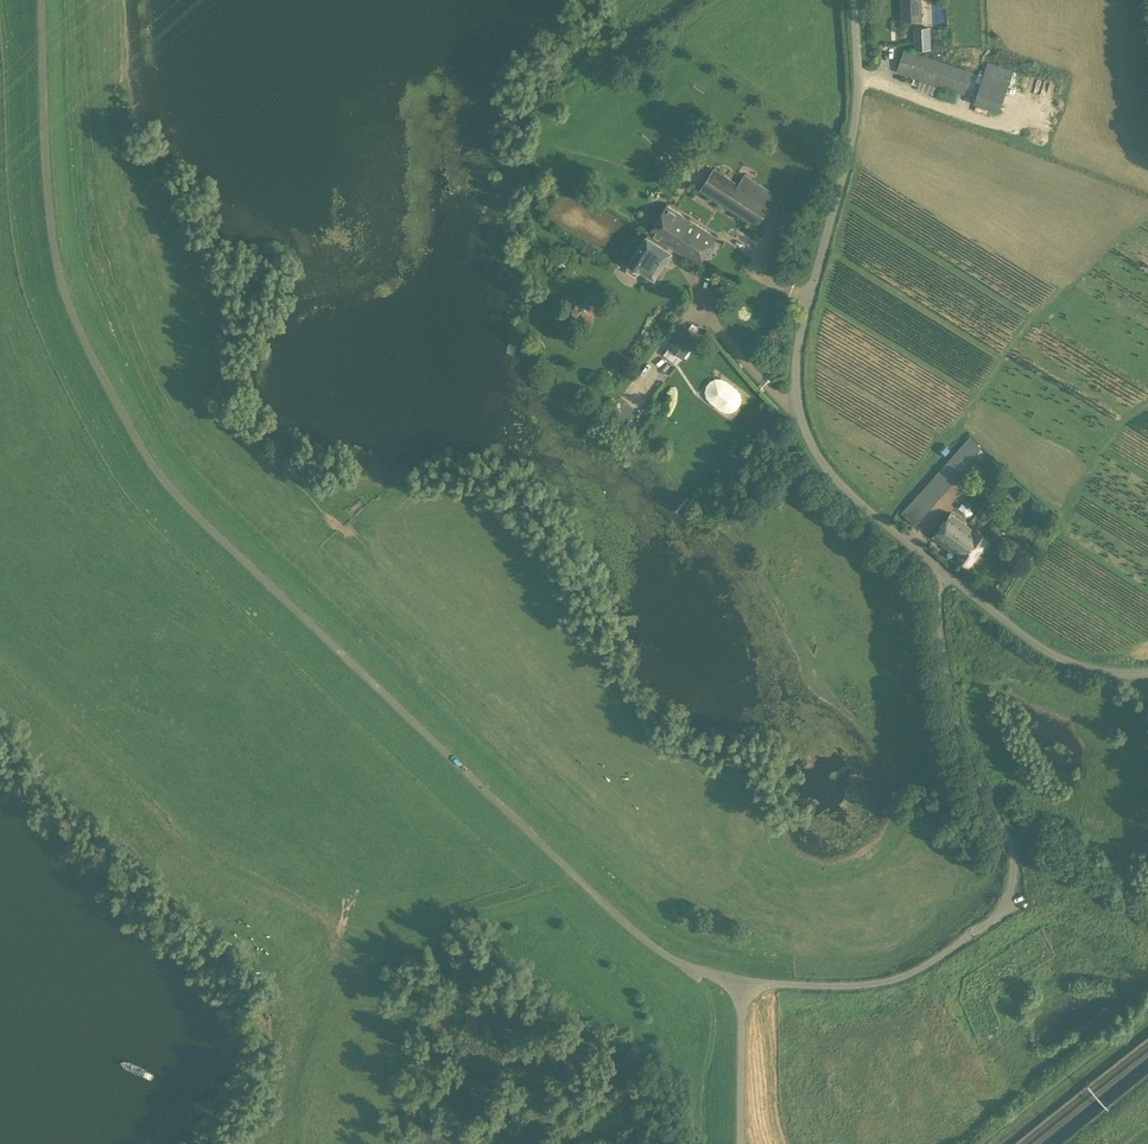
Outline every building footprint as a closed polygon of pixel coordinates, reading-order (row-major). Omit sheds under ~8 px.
[(902,20),(921,19),(920,0),(901,0),(902,20)] [(930,49),(929,26),(913,27),(914,49),(930,49)] [(964,95),(972,72),(904,48),(896,71),(941,87),(956,92),(964,95)] [(998,112),(1013,70),(988,61),(974,103),(998,112)] [(953,99),(956,92),(941,87),(939,94),(953,99)] [(738,184),(713,168),(698,190),(755,227),(776,195),(744,175),(738,184)] [(673,248),(697,264),(715,235),(667,204),(649,233),(673,248)] [(634,274),(637,272),(640,268),(654,278),(673,248),(649,233),(627,266),(627,269),(634,274)] [(566,265),(572,256),(564,251),(558,260),(566,265)] [(682,358),(699,335),(683,324),(666,347),(682,358)] [(703,401),(735,411),(743,387),(711,376),(703,401)] [(692,402),(688,408),(719,426),(723,420),(692,402)] [(970,459),(981,446),(970,435),(900,512),(914,525),(972,461),(970,459)] [(976,519),(984,525),(991,515),(983,509),(976,519)] [(968,565),(988,539),(976,530),(975,531),(951,512),(933,536),(957,554),(956,555),(968,565)] [(1017,515),(1007,526),(1013,531),(1022,519),(1017,515)]
